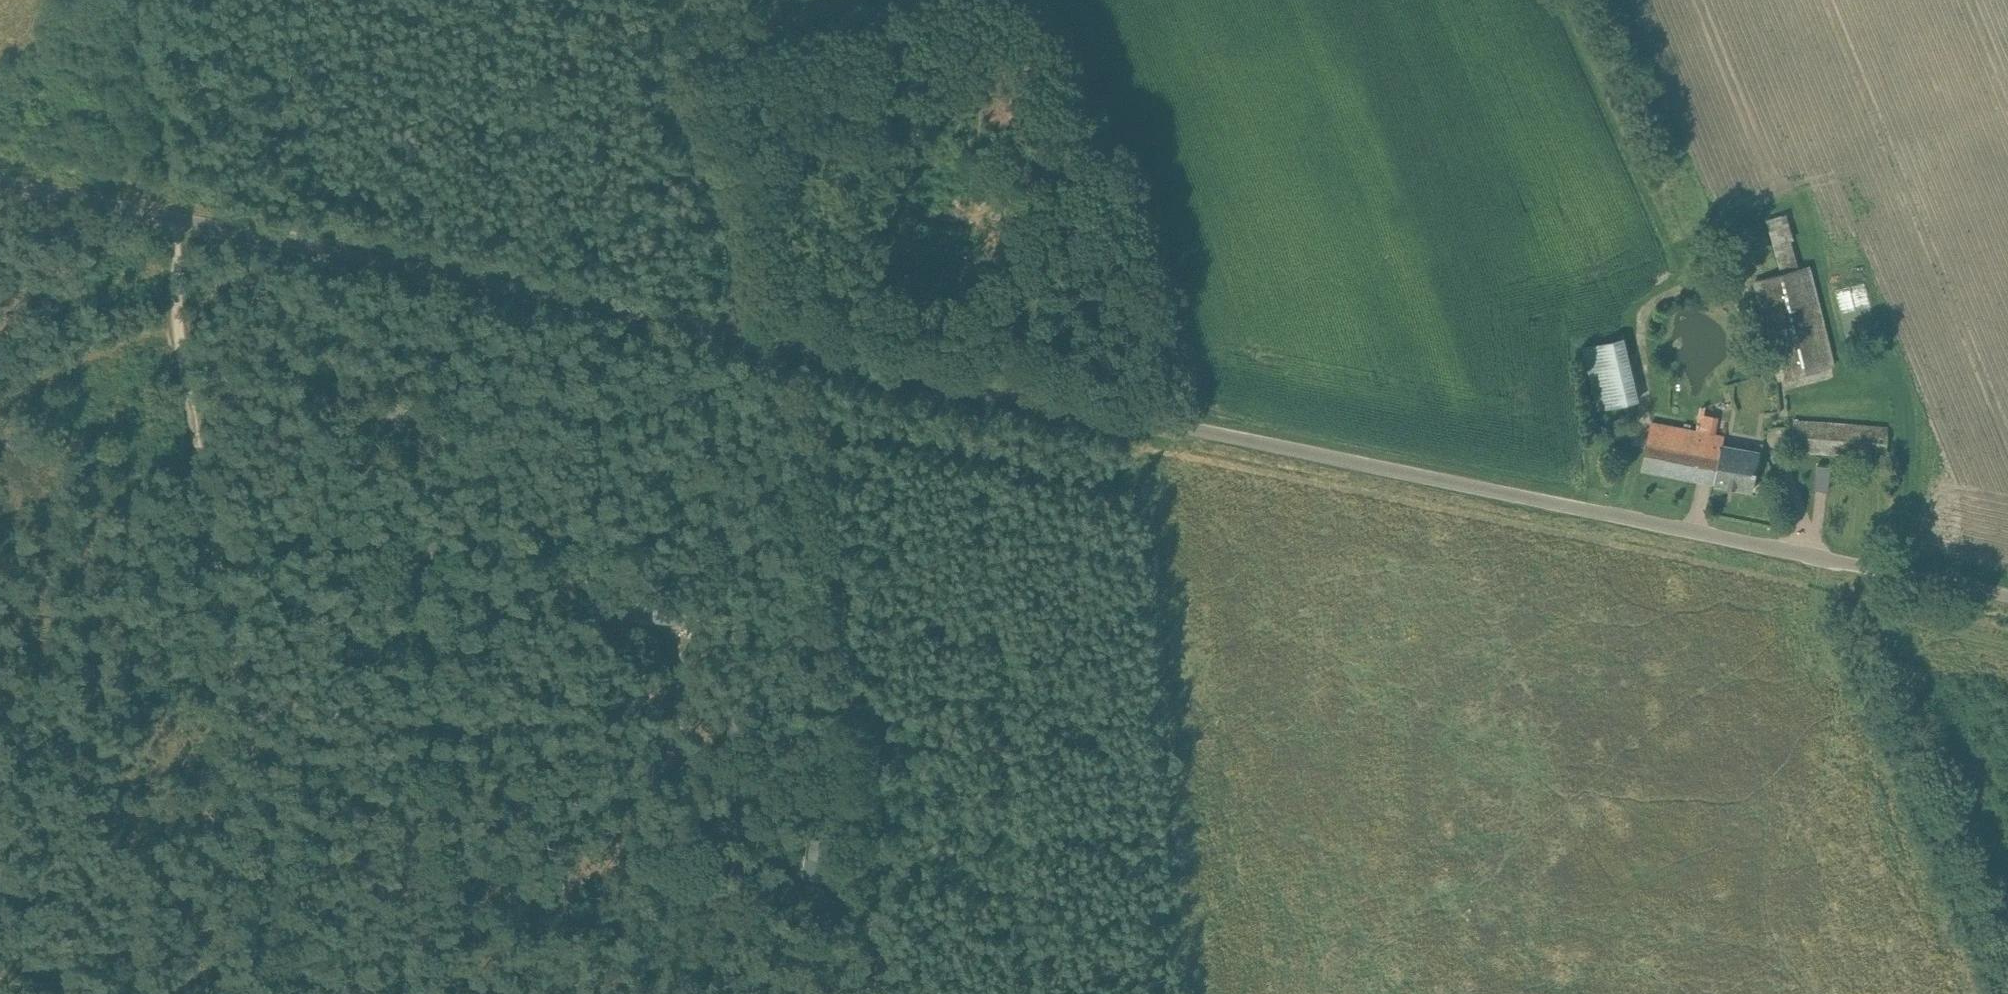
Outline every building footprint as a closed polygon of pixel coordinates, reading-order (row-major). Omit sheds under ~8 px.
[(1810,268),(1800,270),(1797,260),(1801,260),(1787,214),(1767,220),(1783,275),(1755,281),(1780,378),(1834,364),(1810,268)] [(1835,290),(1847,337),(1877,329),(1865,282),(1835,290)] [(1597,410),(1639,400),(1624,336),(1583,345),(1597,410)] [(1886,457),(1888,437),(1889,426),(1795,420),(1793,451),(1886,457)] [(1753,490),(1756,471),(1760,452),(1722,445),(1724,435),(1651,421),(1642,469),(1753,490)] [(1824,470),(1825,465),(1815,464),(1814,490),(1829,491),(1830,470),(1824,470)] [(809,837),(806,853),(796,851),(793,871),(803,872),(803,877),(828,881),(829,872),(839,874),(841,858),(831,857),(834,840),(809,837)] [(699,908),(685,910),(686,920),(701,918),(699,908)]
